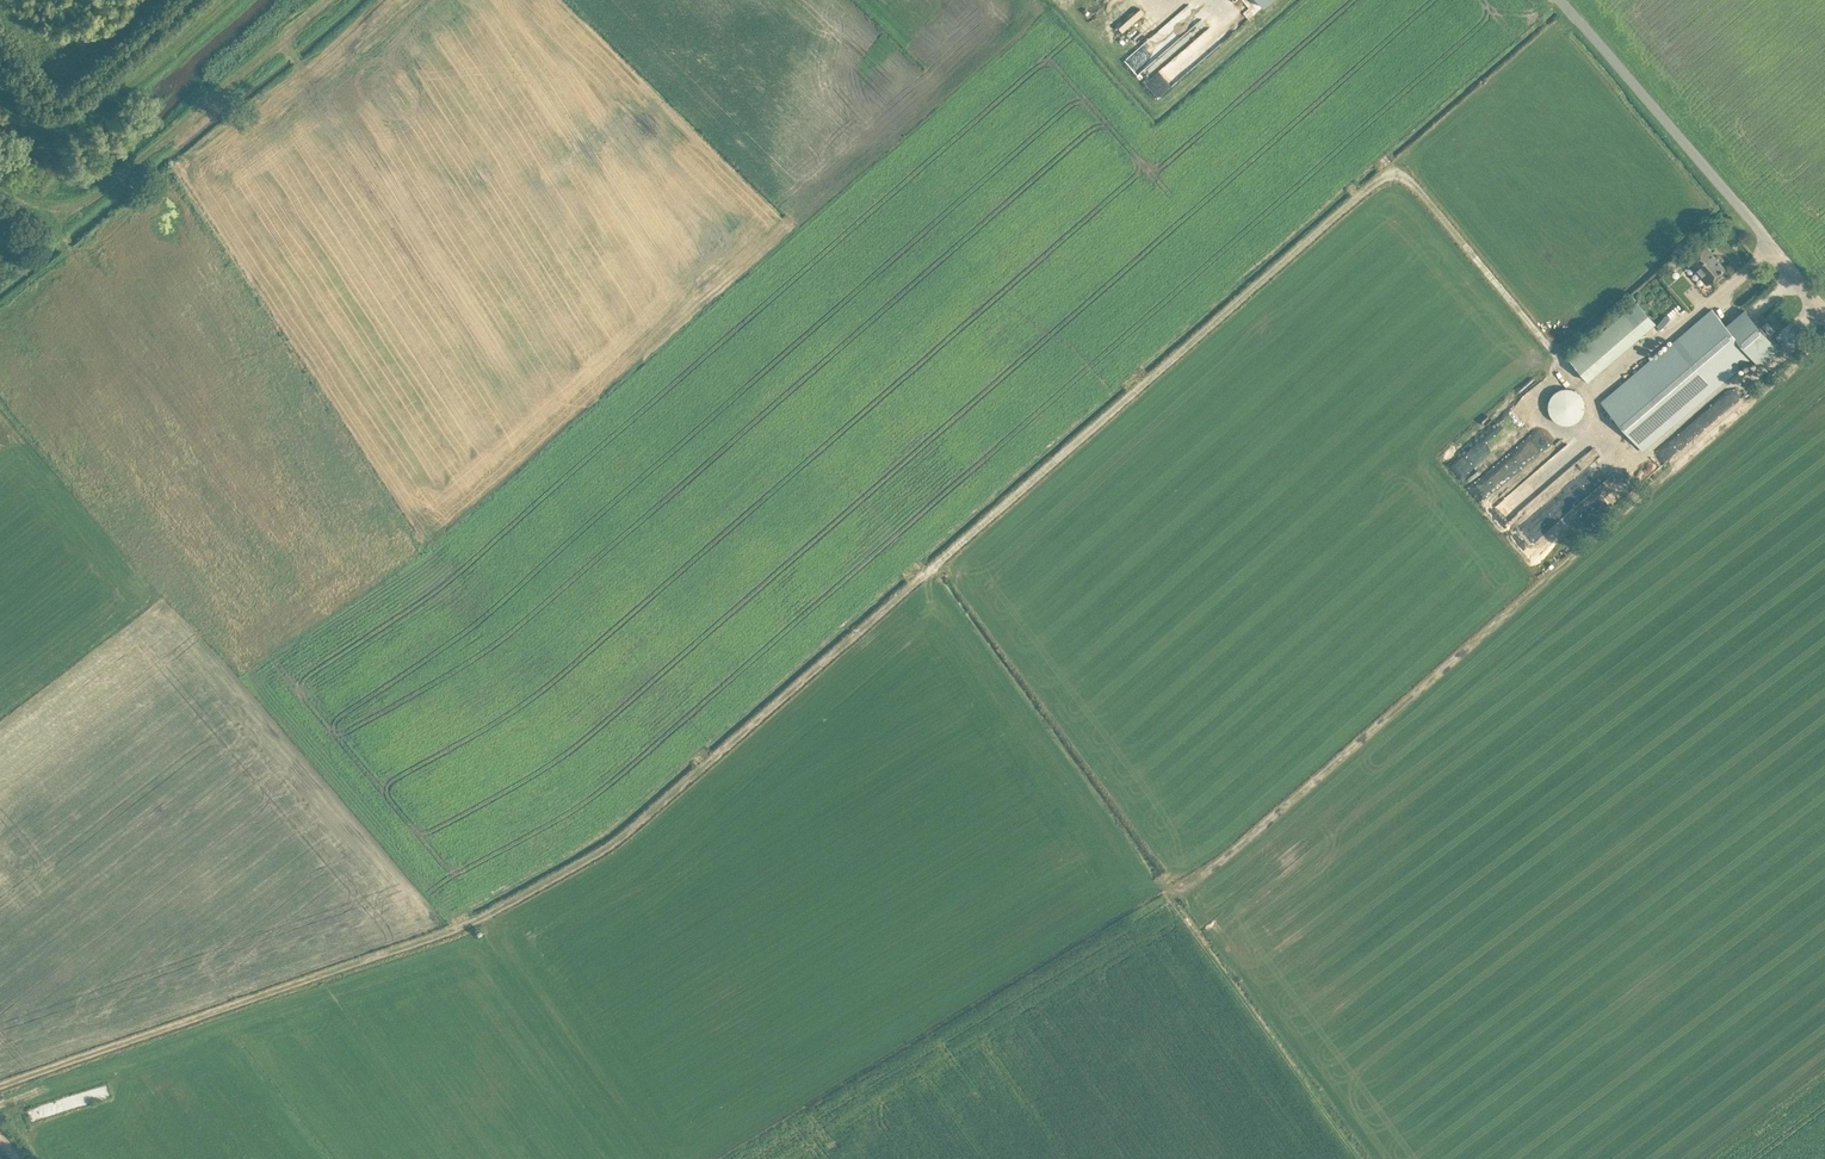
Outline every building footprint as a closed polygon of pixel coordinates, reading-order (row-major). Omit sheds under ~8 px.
[(1180,12),(1145,43),(1148,46),(1153,42),(1158,47),(1166,40),(1170,44),(1192,25),(1180,12)] [(1140,68),(1139,60),(1147,59),(1145,49),(1131,51),(1134,69),(1140,68)] [(1688,262),(1707,283),(1725,267),(1707,246),(1688,262)] [(1588,380),(1656,322),(1637,301),(1569,359),(1588,380)] [(1627,381),(1602,402),(1642,449),(1667,428),(1743,363),(1752,355),(1712,309),(1703,316),(1627,381)] [(1584,408),(1584,406),(1584,405),(1584,403),(1584,402),(1584,401),(1583,399),(1582,397),(1581,396),(1580,394),(1579,393),(1578,392),(1576,391),(1575,390),(1573,389),(1572,389),(1570,388),(1568,388),(1567,388),(1565,388),(1563,388),(1561,388),(1560,389),(1558,390),(1556,390),(1555,391),(1554,393),(1552,394),(1551,395),(1550,397),(1550,398),(1549,400),(1549,402),(1548,403),(1548,405),(1548,407),(1548,409),(1549,411),(1549,413),(1550,414),(1551,416),(1552,417),(1553,418),(1555,420),(1556,421),(1557,422),(1559,422),(1561,423),(1562,424),(1564,424),(1566,424),(1568,424),(1569,424),(1571,423),(1573,423),(1574,422),(1576,421),(1577,420),(1579,419),(1580,418),(1581,416),(1582,415),(1583,413),(1583,412),(1584,410),(1584,408)] [(1492,467),(1505,480),(1531,455),(1518,442),(1492,467)] [(1588,484),(1583,488),(1576,478),(1548,499),(1561,516),(1594,491),(1588,484)] [(1507,518),(1523,508),(1513,492),(1497,501),(1507,518)]
